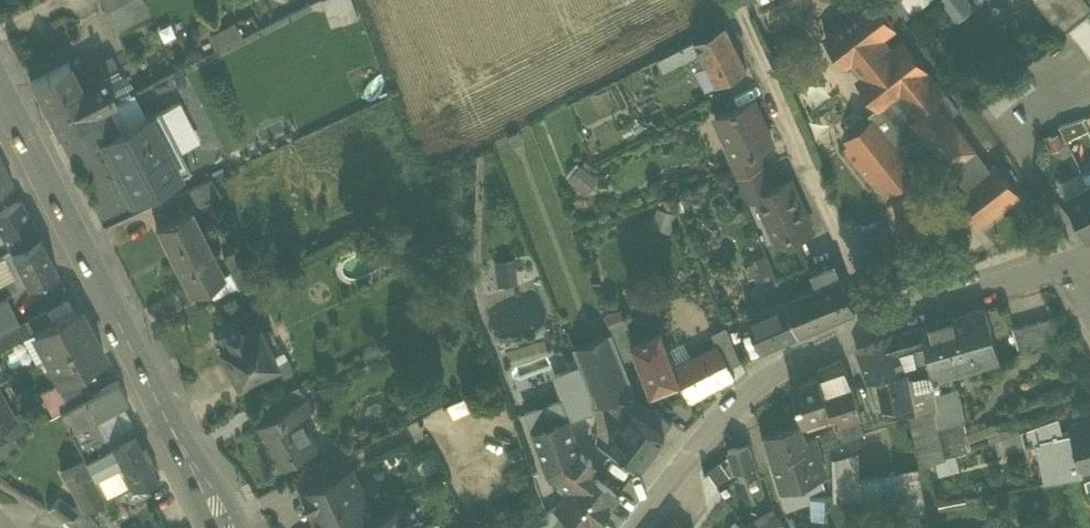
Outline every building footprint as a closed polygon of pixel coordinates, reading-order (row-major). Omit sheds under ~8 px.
[(107,10),(128,0),(102,0),(107,10)] [(107,10),(117,29),(148,13),(142,0),(128,0),(107,10)] [(767,25),(815,10),(811,0),(785,0),(761,8),(767,25)] [(863,75),(885,58),(890,64),(911,48),(904,39),(892,49),(882,36),(895,26),(875,0),(872,0),(826,36),(846,62),(851,59),(863,75)] [(906,17),(927,0),(893,0),(906,17)] [(971,0),(938,0),(956,22),(976,6),(971,0)] [(1064,31),(1089,10),(1089,0),(1040,0),(1064,31)] [(1089,56),(1089,17),(1088,15),(1069,30),(1089,56)] [(234,21),(207,34),(215,49),(242,35),(234,21)] [(709,65),(718,82),(748,67),(726,23),(695,39),(696,39),(702,51),(704,55),(696,59),(701,69),(709,65)] [(658,58),(664,70),(702,51),(696,39),(658,58)] [(958,109),(911,48),(890,64),(885,58),(863,75),(859,78),(879,105),(880,105),(899,90),(917,113),(911,118),(925,136),(950,168),(952,167),(974,150),(976,148),(950,115),(958,109)] [(98,60),(105,72),(118,65),(111,53),(98,60)] [(31,79),(44,105),(82,86),(80,84),(75,73),(68,60),(31,79)] [(75,73),(80,84),(103,73),(105,72),(98,60),(75,73)] [(103,73),(116,99),(131,92),(118,65),(105,72),(103,73)] [(709,65),(701,69),(696,71),(705,88),(718,82),(709,65)] [(982,98),(998,117),(1037,86),(1021,67),(982,98)] [(116,99),(103,73),(80,84),(82,86),(94,110),(110,102),(116,99)] [(94,110),(82,86),(44,105),(56,130),(73,121),(94,110)] [(123,126),(146,114),(134,90),(131,92),(116,99),(110,102),(123,126)] [(876,176),(888,191),(917,169),(904,152),(910,148),(908,145),(915,140),(917,142),(925,136),(911,118),(917,113),(899,90),(880,105),(879,105),(870,112),(874,118),(846,139),(851,144),(845,149),(870,181),(876,176)] [(740,154),(741,155),(757,148),(773,141),(754,98),(716,115),(726,140),(733,137),(740,154)] [(150,115),(171,155),(200,140),(180,100),(150,115)] [(85,145),(100,138),(123,126),(110,102),(94,110),(73,121),(85,145)] [(150,115),(149,112),(146,114),(123,126),(100,138),(115,167),(109,170),(117,185),(122,182),(131,198),(180,172),(171,155),(150,115)] [(1084,121),(1082,118),(1059,125),(1067,140),(1088,130),(1084,121)] [(735,176),(736,176),(764,164),(757,148),(741,155),(740,154),(728,159),(730,164),(735,176)] [(976,154),(974,150),(952,167),(967,187),(956,195),(979,224),(1018,193),(996,164),(991,168),(978,153),(976,154)] [(12,182),(0,158),(0,188),(12,182)] [(600,178),(582,162),(569,177),(587,193),(600,178)] [(773,185),(764,164),(736,176),(747,201),(758,196),(756,192),(773,185)] [(1089,236),(1089,187),(1088,182),(1083,173),(1081,169),(1059,180),(1065,193),(1087,237),(1089,236)] [(212,177),(188,189),(195,202),(196,203),(220,192),(212,177)] [(790,177),(783,180),(786,187),(793,184),(790,177)] [(758,196),(776,238),(792,231),(794,236),(812,228),(793,184),(786,187),(783,180),(773,185),(756,192),(758,196)] [(189,205),(195,202),(188,189),(154,204),(161,219),(189,205)] [(0,209),(0,227),(5,237),(11,249),(39,234),(21,198),(0,209)] [(155,222),(190,289),(205,282),(224,272),(189,205),(161,219),(155,222)] [(677,212),(658,206),(651,226),(671,232),(677,212)] [(779,243),(794,236),(792,231),(776,238),(779,243)] [(1055,237),(1061,245),(1069,239),(1063,231),(1055,237)] [(40,234),(39,234),(11,249),(28,281),(57,267),(40,234)] [(28,281),(11,249),(0,255),(0,282),(12,276),(17,287),(28,281)] [(746,263),(751,275),(757,272),(772,266),(768,254),(746,263)] [(253,256),(229,268),(230,269),(238,285),(262,274),(253,256)] [(519,283),(516,257),(496,259),(498,285),(519,283)] [(799,291),(785,297),(799,330),(855,306),(835,260),(812,270),(818,283),(799,291)] [(774,301),(785,296),(778,279),(772,266),(757,272),(760,280),(764,279),(774,301)] [(212,296),(238,285),(230,269),(224,272),(205,282),(212,296)] [(792,273),(778,279),(785,296),(785,297),(799,291),(792,273)] [(764,279),(760,280),(751,284),(760,306),(774,301),(764,279)] [(879,287),(881,294),(889,291),(886,284),(879,287)] [(68,294),(46,305),(52,317),(74,305),(68,294)] [(800,331),(799,330),(785,297),(785,296),(774,301),(760,306),(748,311),(763,346),(800,331)] [(19,320),(15,313),(6,297),(2,299),(0,300),(0,331),(19,320)] [(25,323),(29,331),(33,329),(33,328),(52,317),(46,305),(24,317),(22,318),(25,323)] [(51,355),(63,377),(80,368),(102,356),(105,354),(98,341),(95,343),(74,305),(52,317),(33,328),(33,329),(47,354),(48,356),(51,355)] [(979,310),(923,326),(938,395),(941,407),(936,408),(939,422),(963,418),(953,372),(955,371),(950,356),(963,353),(967,368),(1000,358),(1000,356),(994,358),(987,331),(992,330),(986,308),(979,310)] [(612,330),(623,359),(636,354),(631,341),(635,340),(626,315),(609,322),(612,330)] [(1014,327),(1021,352),(1060,341),(1053,316),(1014,327)] [(29,331),(25,323),(22,318),(19,320),(0,331),(0,347),(21,335),(29,331)] [(218,343),(237,380),(262,367),(276,360),(276,359),(257,324),(242,331),(238,323),(225,330),(229,338),(218,343)] [(719,343),(730,365),(741,361),(727,325),(712,333),(718,344),(719,343)] [(868,381),(877,379),(907,370),(909,377),(914,376),(917,389),(924,387),(926,398),(938,395),(923,326),(894,333),(857,349),(868,381)] [(29,331),(21,335),(35,361),(47,354),(33,329),(29,331)] [(612,330),(574,346),(581,363),(591,391),(594,406),(612,399),(626,393),(635,389),(623,359),(612,330)] [(651,392),(681,381),(674,366),(668,349),(660,330),(635,340),(631,341),(636,354),(651,392)] [(684,340),(668,349),(674,366),(693,357),(684,340)] [(693,357),(674,366),(681,381),(690,398),(735,375),(730,365),(719,343),(718,344),(693,357)] [(262,367),(270,382),(294,369),(287,353),(276,359),(276,360),(262,367)] [(817,369),(819,374),(832,411),(836,422),(858,413),(861,412),(852,382),(841,357),(817,369)] [(556,373),(564,397),(571,417),(595,407),(594,406),(591,391),(581,363),(556,373)] [(60,379),(73,402),(75,401),(92,392),(80,368),(63,377),(60,379)] [(911,390),(909,377),(907,370),(877,379),(883,408),(914,402),(914,400),(911,390)] [(803,420),(832,411),(819,374),(791,384),(803,420)] [(109,408),(123,401),(123,399),(124,398),(125,396),(125,394),(125,392),(117,378),(92,392),(75,401),(73,402),(60,409),(85,457),(110,444),(124,437),(109,408)] [(73,402),(60,379),(39,390),(52,413),(60,409),(73,402)] [(274,394),(282,409),(308,395),(301,382),(274,394)] [(616,407),(626,415),(632,406),(626,393),(612,399),(616,407)] [(258,433),(272,460),(294,449),(297,456),(316,447),(306,428),(311,425),(305,412),(316,406),(310,394),(308,395),(282,409),(259,421),(264,431),(258,433)] [(469,394),(448,404),(454,417),(475,407),(469,394)] [(883,408),(886,419),(910,413),(936,408),(941,407),(938,395),(926,398),(914,400),(914,402),(883,408)] [(3,425),(13,419),(10,414),(0,396),(0,427),(3,425)] [(568,418),(571,417),(564,397),(561,398),(568,417),(568,418)] [(528,411),(534,430),(568,417),(561,398),(528,411)] [(632,406),(665,431),(673,421),(655,408),(650,408),(638,399),(632,406)] [(138,430),(123,401),(109,408),(124,437),(138,430)] [(3,425),(9,437),(33,424),(33,423),(23,406),(10,414),(13,419),(3,425)] [(665,431),(632,406),(626,415),(610,436),(643,461),(665,431)] [(936,461),(946,457),(939,422),(936,408),(910,413),(917,449),(923,448),(927,464),(930,463),(936,461)] [(836,422),(842,440),(865,433),(858,413),(836,422)] [(998,421),(1003,437),(1022,430),(1018,419),(1016,415),(998,421)] [(1018,419),(1022,430),(1033,426),(1028,415),(1018,419)] [(550,469),(558,477),(579,449),(568,418),(568,417),(534,430),(550,469)] [(1022,430),(1026,447),(1040,444),(1064,439),(1063,435),(1059,417),(1033,426),(1022,430)] [(963,418),(939,422),(946,457),(951,456),(957,454),(970,449),(966,432),(963,418)] [(1070,425),(1069,425),(1071,433),(1063,435),(1064,439),(1040,444),(1049,483),(1084,476),(1083,472),(1089,470),(1089,420),(1070,425)] [(1003,437),(998,421),(966,432),(970,449),(995,440),(1003,437)] [(764,436),(772,462),(808,450),(805,439),(808,438),(808,437),(802,422),(764,436)] [(321,444),(311,425),(306,428),(316,447),(321,444)] [(127,486),(132,496),(148,487),(143,478),(158,471),(138,430),(124,437),(110,444),(130,485),(127,486)] [(1026,447),(1022,430),(1003,437),(995,440),(998,453),(1026,447)] [(817,435),(808,438),(805,439),(808,450),(772,462),(781,493),(824,478),(816,454),(821,453),(820,446),(817,435)] [(19,446),(13,436),(0,443),(0,456),(19,446)] [(727,449),(734,471),(756,465),(750,443),(749,443),(727,449)] [(85,457),(105,497),(127,486),(130,485),(110,444),(85,457)] [(276,467),(297,456),(294,449),(272,460),(276,467)] [(579,449),(558,477),(568,484),(572,486),(558,505),(562,508),(587,527),(588,527),(592,527),(619,492),(587,468),(594,460),(579,449)] [(832,458),(834,500),(861,499),(859,451),(832,458)] [(946,457),(936,461),(938,476),(960,468),(957,454),(951,456),(946,457)] [(62,468),(83,508),(105,497),(85,457),(62,468)] [(720,460),(706,470),(716,485),(731,475),(720,460)] [(604,461),(599,469),(624,484),(629,476),(604,461)] [(356,524),(376,514),(368,497),(372,495),(365,482),(361,484),(353,465),(302,488),(321,527),(347,527),(356,524)] [(862,477),(870,523),(924,514),(917,468),(862,477)] [(830,493),(824,478),(781,493),(786,511),(812,503),(812,496),(830,493)] [(829,523),(829,514),(830,493),(812,496),(812,503),(813,517),(819,516),(820,524),(829,523)] [(79,510),(59,495),(48,507),(65,517),(82,527),(98,527),(100,525),(83,508),(79,510)] [(376,514),(356,524),(357,527),(419,527),(406,500),(376,514)] [(558,505),(547,511),(550,519),(533,527),(548,527),(562,508),(558,505)] [(587,527),(562,508),(548,527),(587,527)] [(753,527),(778,513),(774,508),(750,522),(753,527)] [(786,527),(778,513),(753,527),(786,527)] [(676,518),(668,527),(690,527),(676,518)]
